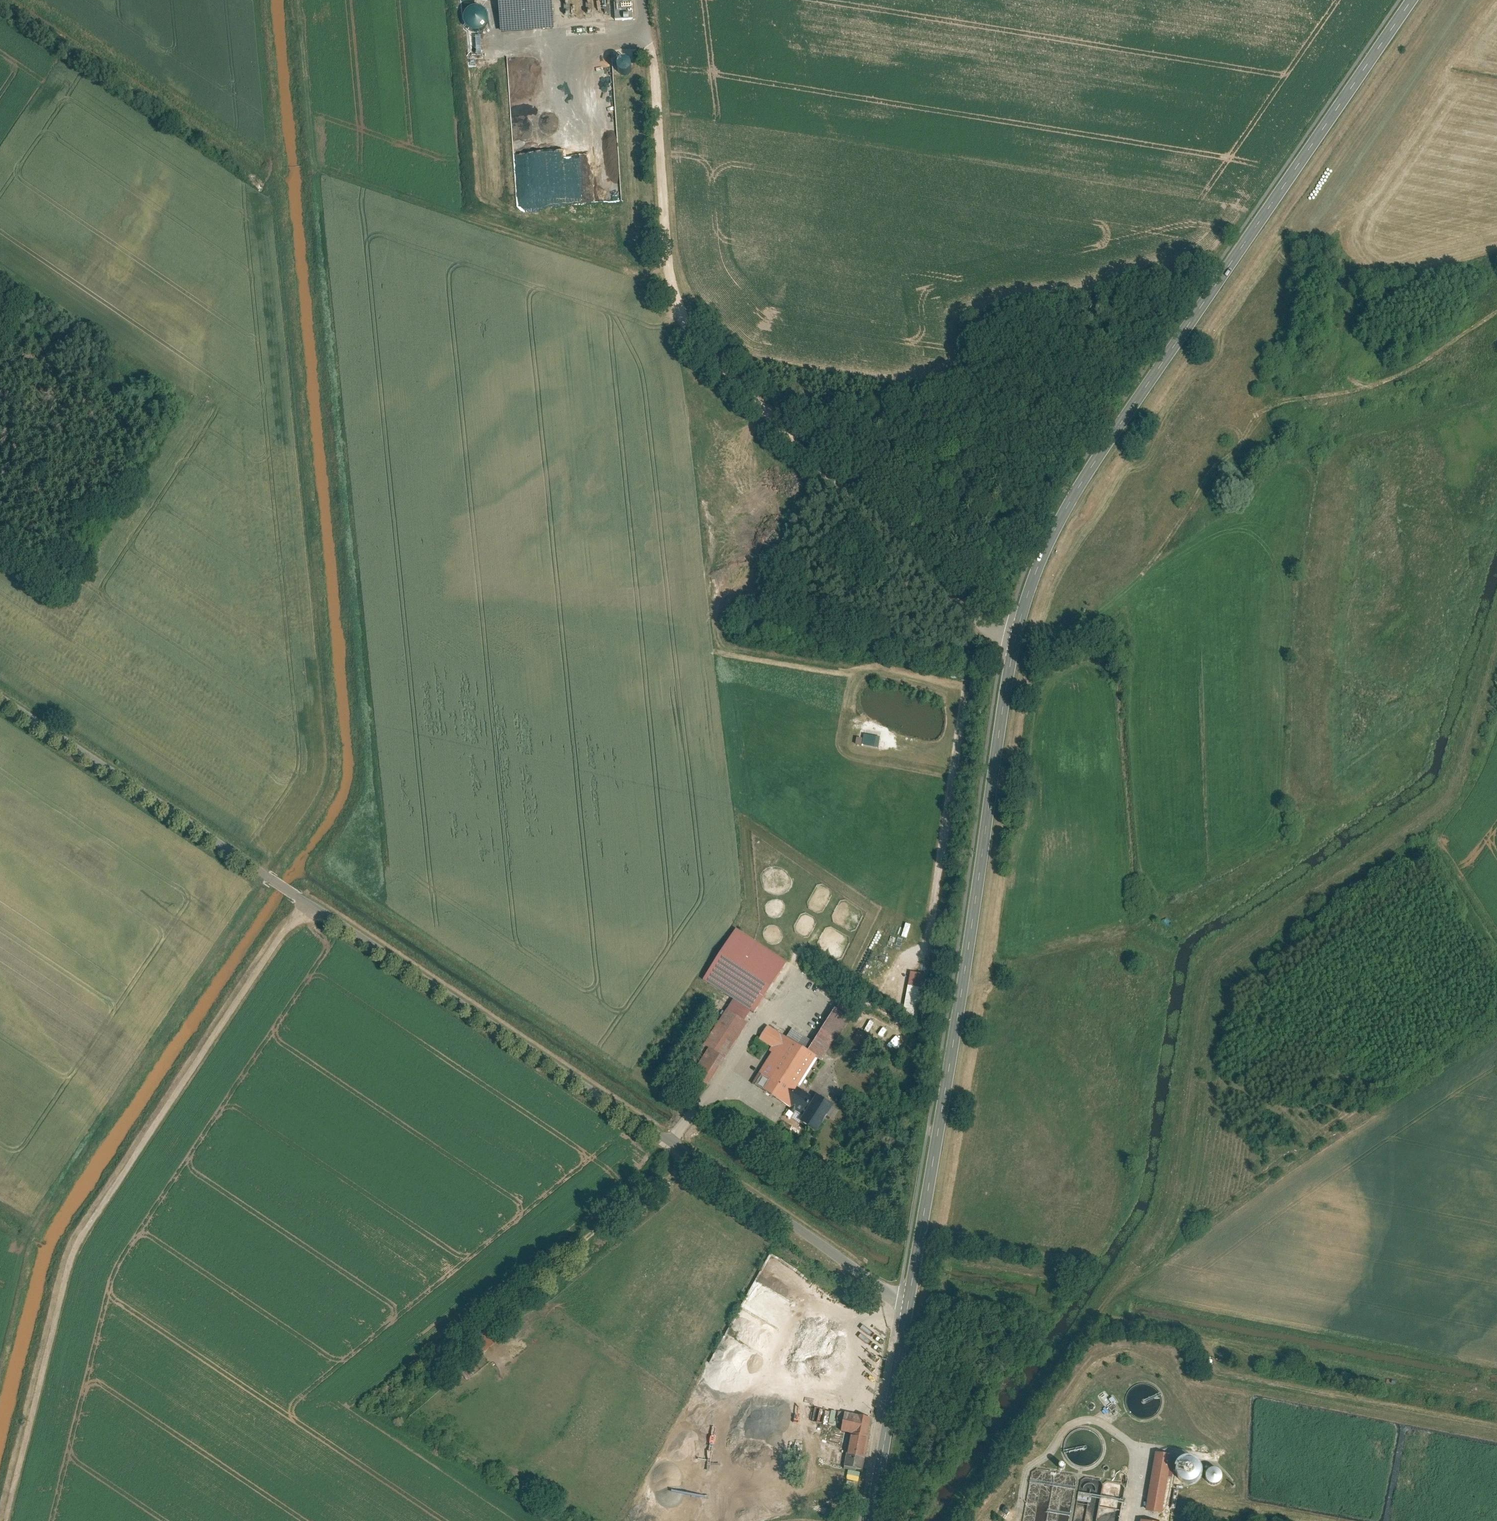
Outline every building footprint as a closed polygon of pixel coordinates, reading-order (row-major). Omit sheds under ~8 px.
[(500,34),(552,29),(549,0),(496,0),(500,34)] [(634,19),(632,0),(610,0),(611,21),(634,19)] [(486,23),(486,19),(484,15),(482,12),(478,10),(474,9),(470,10),(466,12),(464,15),(462,19),(462,23),(463,27),(466,30),(469,32),(472,33),(476,33),(479,32),(482,30),(485,27),(486,23)] [(878,747),(879,737),(863,735),(861,745),(878,747)] [(787,960),(735,926),(702,978),(732,997),(750,1009),(754,1011),(787,960)] [(750,1009),(732,997),(702,1043),(707,1047),(691,1070),(708,1081),(747,1021),(743,1019),(750,1009)] [(817,1054),(766,1023),(757,1038),(768,1046),(767,1049),(771,1051),(751,1083),(796,1110),(793,1116),(815,1130),(832,1102),(815,1092),(813,1095),(798,1085),(817,1054)] [(778,1421),(787,1403),(778,1399),(770,1417),(778,1421)] [(872,1417),(844,1410),(839,1430),(849,1432),(843,1465),(863,1469),(869,1434),(868,1434),(872,1417)] [(1171,1453),(1154,1450),(1144,1509),(1161,1512),(1171,1453)] [(1205,1484),(1218,1483),(1217,1469),(1204,1470),(1205,1484)]
